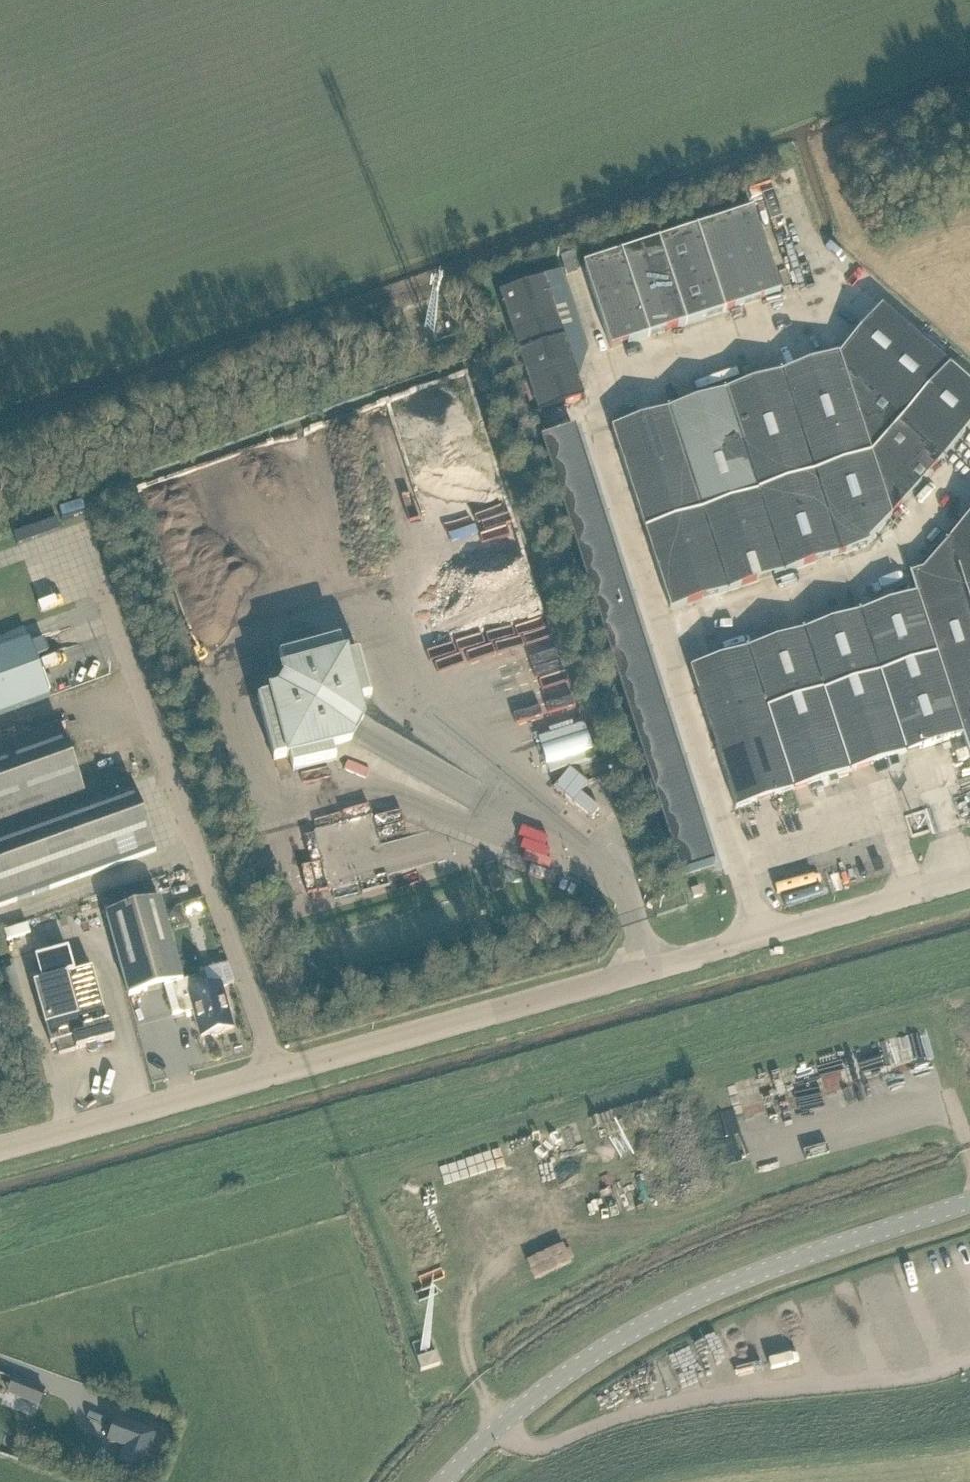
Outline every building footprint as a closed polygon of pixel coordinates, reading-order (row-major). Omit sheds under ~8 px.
[(724,313),(780,294),(754,212),(697,230),(724,313)] [(724,313),(697,230),(659,243),(686,325),(724,313)] [(686,325),(659,243),(621,255),(648,337),(686,325)] [(648,337),(621,255),(583,267),(611,350),(648,337)] [(537,417),(585,401),(545,280),(498,295),(537,417)] [(839,356),(871,455),(907,415),(949,367),(882,307),(839,356)] [(839,356),(782,375),(814,473),(871,455),(839,356)] [(907,415),(949,452),(969,429),(969,385),(949,367),(907,415)] [(782,375),(726,393),(758,492),(814,473),(782,375)] [(726,393),(669,412),(702,511),(758,493),(758,492),(726,393)] [(702,511),(669,412),(612,430),(645,530),(702,511)] [(907,415),(871,455),(891,517),(949,452),(907,415)] [(574,426),(540,437),(549,465),(583,454),(574,426)] [(583,454),(549,465),(558,492),(592,481),(583,454)] [(871,455),(814,473),(841,556),(870,547),(869,544),(869,543),(891,518),(892,519),(892,518),(892,517),(891,517),(871,455)] [(814,473),(758,492),(758,493),(785,575),(841,556),(814,473)] [(592,481),(558,492),(566,520),(601,508),(592,481)] [(758,493),(702,511),(715,551),(729,593),(785,575),(758,493)] [(601,508),(566,520),(575,547),(609,535),(601,508)] [(702,511),(645,530),(657,569),(715,551),(702,511)] [(950,541),(969,602),(969,519),(950,541)] [(609,535),(575,547),(584,574),(618,563),(609,535)] [(910,576),(917,596),(937,657),(943,677),(969,668),(969,602),(950,541),(923,572),(910,576)] [(715,551),(657,569),(671,612),(729,593),(715,551)] [(618,563),(584,574),(593,601),(627,590),(618,563)] [(627,590),(593,601),(602,628),(636,617),(627,590)] [(917,596),(861,614),(880,676),(937,657),(917,596)] [(861,614),(804,633),(824,693),(824,694),(880,676),(861,614)] [(804,633),(748,651),(767,711),(824,693),(804,633)] [(0,650),(0,714),(50,696),(30,640),(0,650)] [(270,699),(257,702),(273,762),(287,759),(287,761),(289,760),(293,774),(336,762),(332,749),(351,744),(363,722),(358,704),(371,700),(359,657),(346,661),(346,659),(344,659),(339,641),(279,657),(284,676),(282,676),(285,686),(278,688),(280,694),(270,697),(270,699)] [(748,651),(690,670),(710,730),(767,711),(748,651)] [(937,657),(880,676),(907,756),(963,737),(943,677),(937,657)] [(943,677),(963,737),(964,737),(969,756),(969,668),(943,677)] [(654,671),(619,682),(628,709),(662,698),(654,671)] [(880,676),(824,694),(850,774),(907,756),(880,676)] [(824,694),(824,693),(767,711),(781,752),(794,793),(850,774),(824,694)] [(662,698),(628,709),(637,736),(671,725),(662,698)] [(781,752),(767,711),(710,730),(723,770),(781,752)] [(578,723),(533,738),(544,773),(590,758),(578,723)] [(4,745),(29,813),(84,793),(60,725),(4,745)] [(671,725),(637,736),(646,763),(680,752),(671,725)] [(4,745),(0,747),(0,823),(29,813),(4,745)] [(680,752),(646,763),(655,790),(689,779),(680,752)] [(794,793),(781,752),(723,770),(737,811),(794,793)] [(580,795),(588,786),(570,771),(555,789),(592,819),(599,810),(580,795)] [(689,779),(655,790),(664,817),(698,806),(689,779)] [(0,826),(0,907),(156,852),(131,780),(0,826)] [(698,806),(664,817),(672,844),(707,833),(698,806)] [(707,833),(672,844),(682,872),(716,861),(707,833)] [(129,999),(177,985),(183,984),(182,982),(160,901),(106,916),(129,999)] [(181,998),(176,999),(181,1016),(193,1012),(201,1039),(209,1037),(212,1038),(216,1039),(221,1037),(223,1035),(225,1032),(233,1030),(228,1013),(231,1012),(228,1002),(225,1002),(221,988),(235,984),(229,967),(204,973),(205,976),(182,982),(183,984),(177,985),(181,998)] [(59,1056),(99,1045),(116,1040),(110,1021),(107,1022),(92,970),(34,986),(45,1026),(51,1046),(56,1044),(59,1056)] [(437,1354),(417,1361),(421,1373),(441,1366),(437,1354)] [(15,1379),(9,1394),(39,1407),(45,1391),(15,1379)] [(117,1418),(108,1443),(124,1449),(118,1464),(142,1474),(148,1459),(158,1434),(117,1418)]
